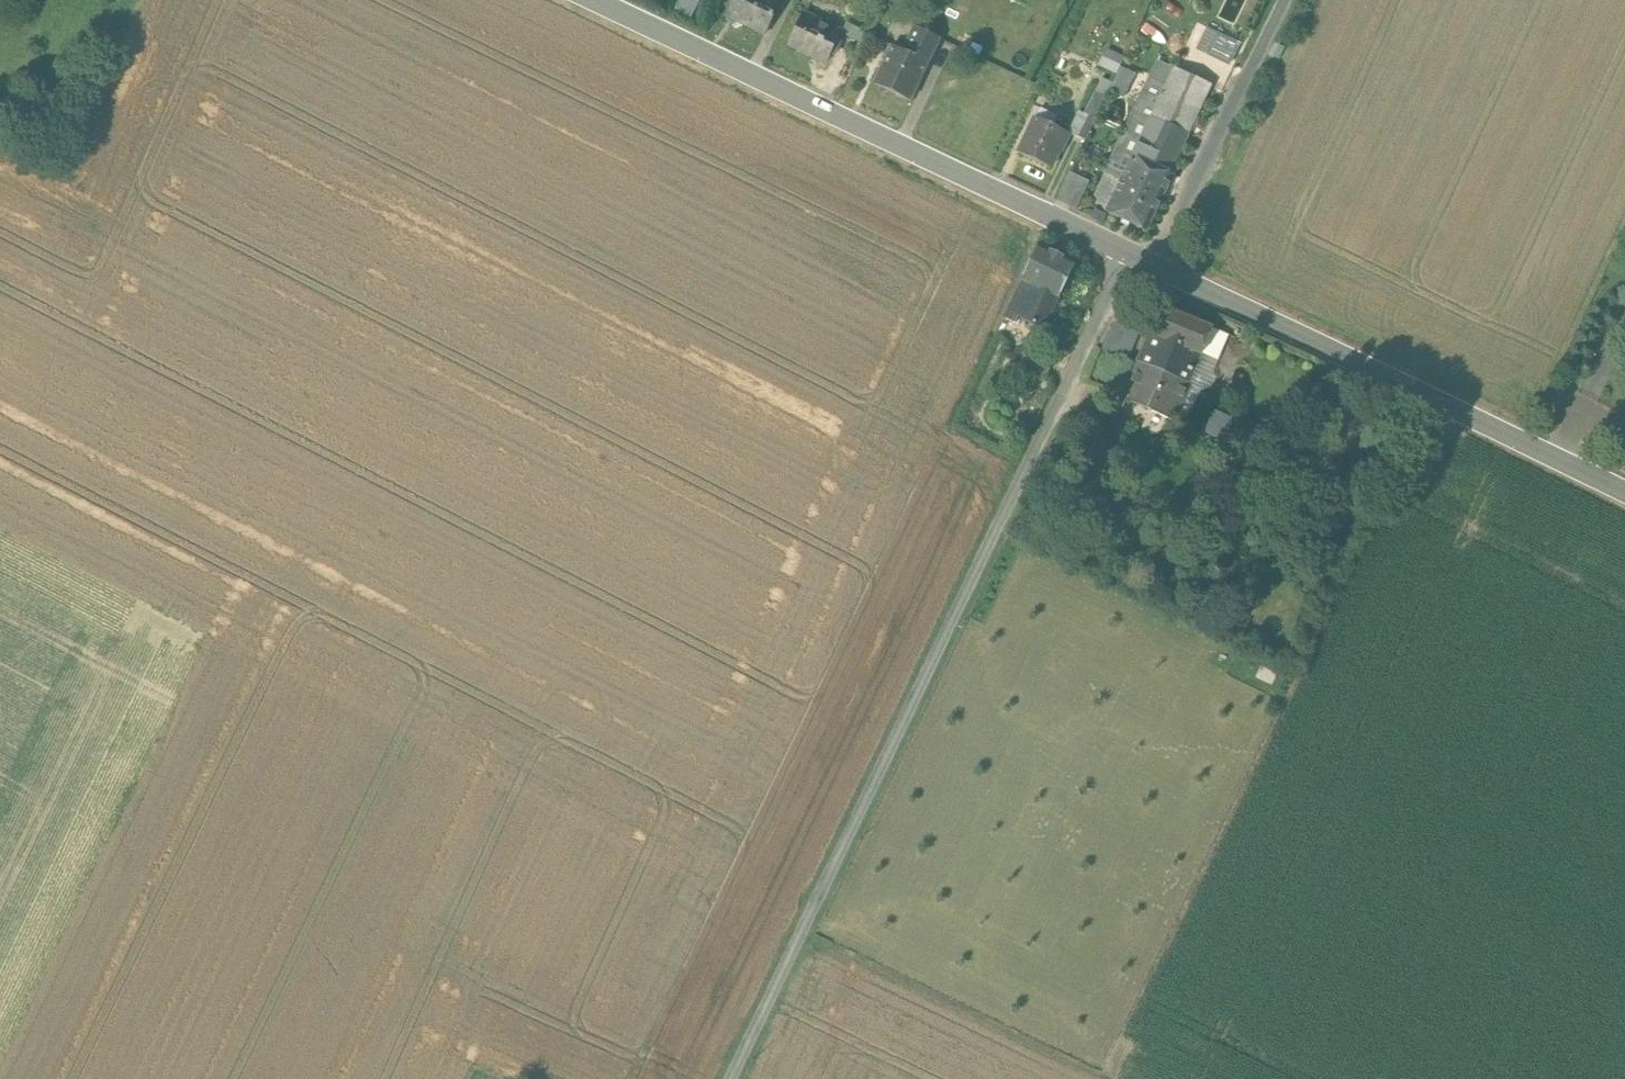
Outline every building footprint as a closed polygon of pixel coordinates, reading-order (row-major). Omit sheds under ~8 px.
[(675,8),(692,17),(701,0),(680,0),(675,8)] [(727,14),(764,32),(779,3),(773,0),(734,0),(727,14)] [(817,27),(800,19),(788,44),(827,62),(841,32),(819,22),(817,27)] [(1196,49),(1233,64),(1243,40),(1206,25),(1196,49)] [(902,50),(892,46),(874,84),(877,86),(881,93),(890,92),(909,101),(937,40),(913,29),(902,50)] [(1112,51),(1104,67),(1117,73),(1125,57),(1112,51)] [(1154,77),(1147,92),(1161,98),(1175,69),(1161,62),(1154,77)] [(1119,78),(1147,92),(1154,77),(1126,64),(1119,78)] [(1211,85),(1175,69),(1161,98),(1197,115),(1211,85)] [(1103,77),(1095,92),(1106,98),(1113,83),(1103,77)] [(1106,98),(1095,92),(1085,114),(1096,119),(1106,98)] [(1147,92),(1119,150),(1133,157),(1161,98),(1147,92)] [(1123,178),(1123,179),(1163,198),(1174,174),(1170,172),(1197,115),(1161,98),(1133,157),(1123,178)] [(1087,138),(1096,119),(1085,114),(1080,112),(1071,130),(1087,138)] [(1070,133),(1036,117),(1019,153),(1051,168),(1059,152),(1061,153),(1070,133)] [(1133,157),(1119,150),(1117,156),(1119,157),(1120,161),(1114,174),(1123,178),(1133,157)] [(1077,205),(1088,180),(1070,172),(1058,197),(1077,205)] [(1163,198),(1123,179),(1107,212),(1147,231),(1163,198)] [(1076,265),(1039,248),(1023,282),(1059,300),(1076,265)] [(1059,300),(1023,282),(1005,320),(1018,326),(1020,321),(1044,332),(1059,300)] [(1216,334),(1160,309),(1148,335),(1158,339),(1145,369),(1193,391),(1216,334)] [(1117,323),(1105,349),(1128,359),(1139,334),(1117,323)] [(1066,342),(1055,337),(1051,346),(1062,351),(1066,342)] [(1193,391),(1145,369),(1129,404),(1178,426),(1193,391)]
